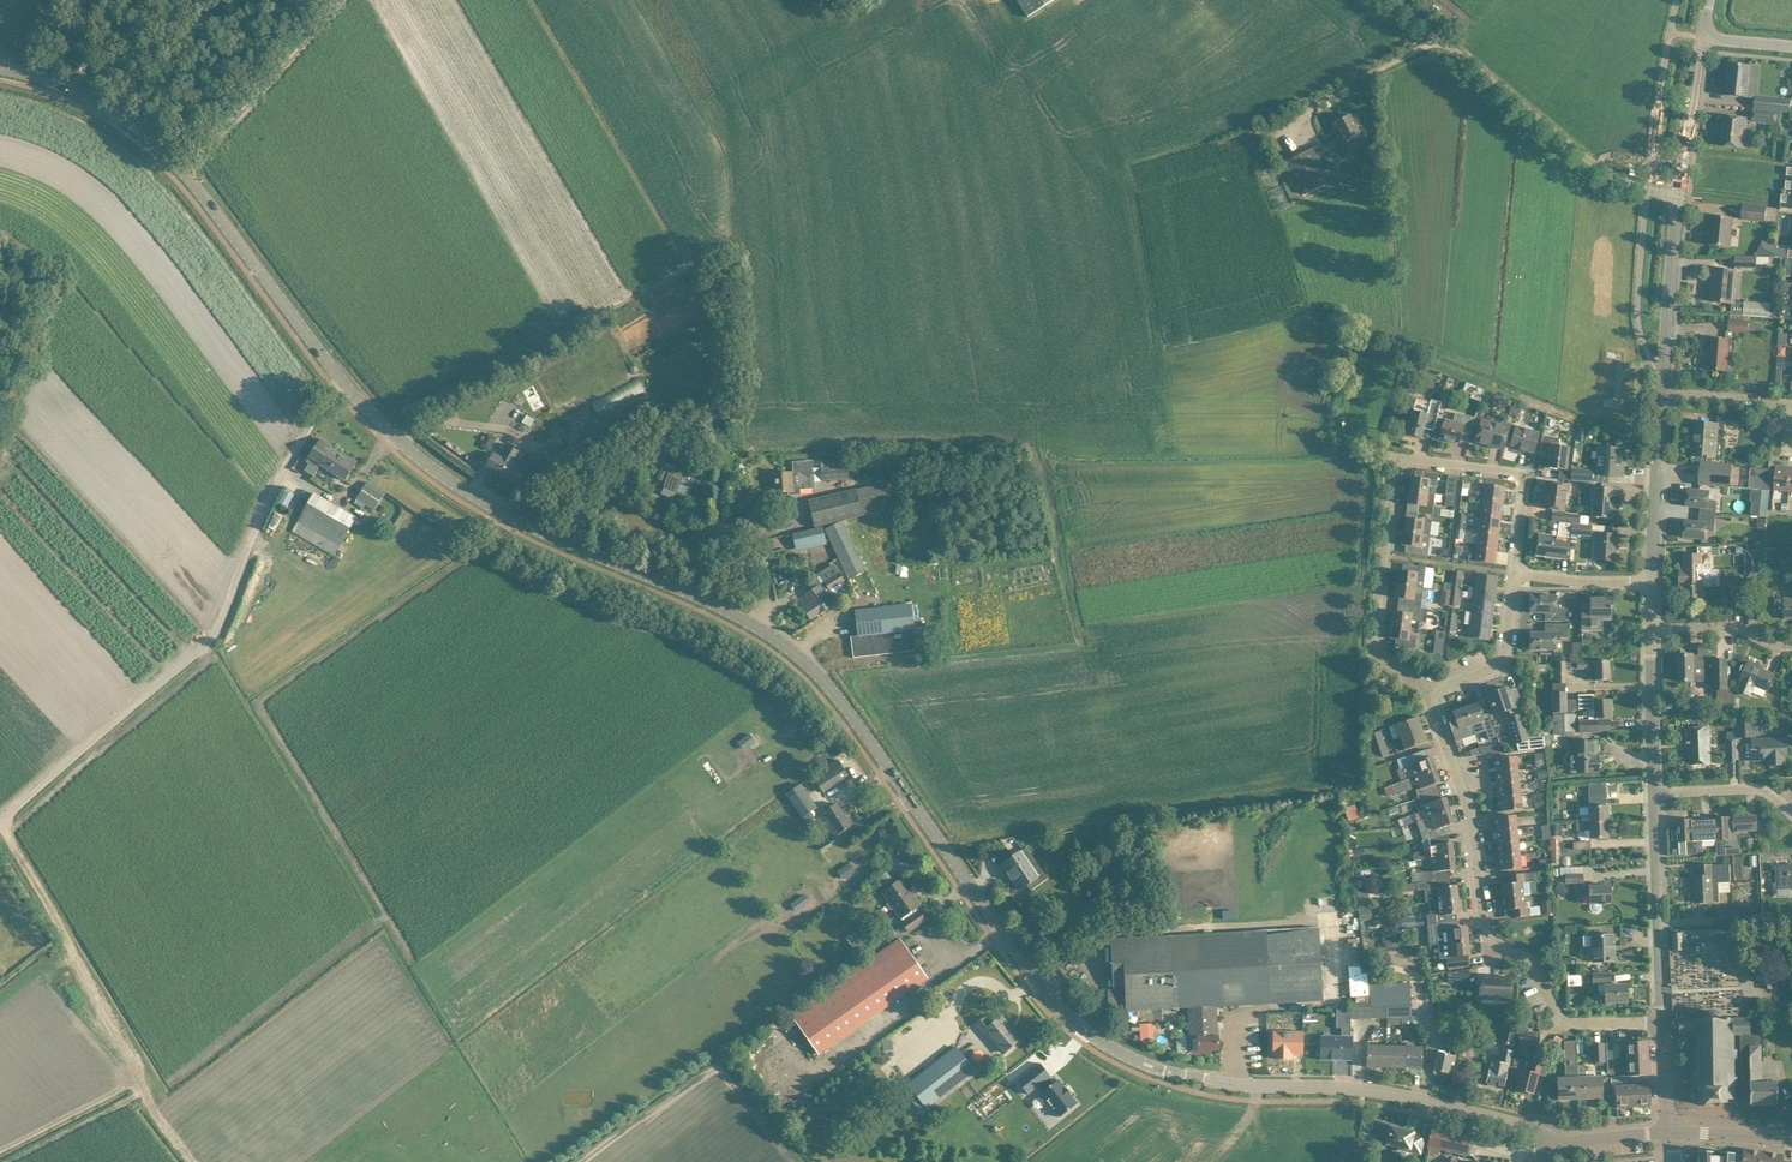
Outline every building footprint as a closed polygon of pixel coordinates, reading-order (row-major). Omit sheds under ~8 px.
[(1028,18),(1055,0),(1017,0),(1028,18)] [(1427,13),(1429,10),(1435,4),(1431,0),(1412,0),(1427,13)] [(1184,44),(1194,39),(1186,21),(1175,26),(1184,44)] [(1231,29),(1223,33),(1232,51),(1241,46),(1231,29)] [(1205,63),(1201,47),(1184,50),(1188,67),(1205,63)] [(1730,81),(1727,81),(1726,95),(1749,98),(1752,67),(1729,64),(1729,65),(1731,65),(1730,81)] [(1791,101),(1776,99),(1756,97),(1754,109),(1790,112),(1791,101)] [(1752,122),(1776,125),(1778,113),(1754,110),(1752,122)] [(1335,123),(1340,134),(1334,137),(1344,158),(1360,150),(1354,138),(1360,135),(1350,115),(1335,123)] [(1743,148),(1746,119),(1723,116),(1722,127),(1724,128),(1722,145),(1720,145),(1720,146),(1743,148)] [(1337,181),(1319,146),(1288,161),(1306,196),(1337,181)] [(1741,218),(1765,221),(1767,208),(1743,205),(1741,218)] [(1709,246),(1730,248),(1733,218),(1713,216),(1709,246)] [(1764,240),(1756,254),(1763,258),(1769,258),(1776,258),(1776,249),(1776,247),(1764,240)] [(1776,249),(1776,258),(1788,258),(1789,250),(1777,249),(1776,249)] [(1736,259),(1736,268),(1756,268),(1757,268),(1757,259),(1756,259),(1736,259)] [(1713,269),(1712,280),(1714,280),(1712,302),(1733,304),(1736,271),(1713,269)] [(1744,309),(1744,316),(1770,318),(1770,312),(1771,304),(1745,301),(1744,309)] [(1748,322),(1730,321),(1729,331),(1747,332),(1748,322)] [(1729,340),(1723,340),(1711,339),(1708,370),(1727,371),(1729,340)] [(1783,386),(1791,387),(1791,376),(1791,358),(1785,358),(1783,386)] [(1474,386),(1471,394),(1479,397),(1482,390),(1474,386)] [(1423,405),(1417,404),(1414,407),(1407,435),(1421,439),(1424,429),(1427,430),(1428,427),(1434,428),(1433,432),(1434,432),(1435,428),(1438,418),(1442,403),(1430,400),(1428,411),(1423,405)] [(589,419),(584,409),(563,420),(568,430),(589,419)] [(1438,418),(1435,428),(1441,430),(1439,438),(1459,444),(1462,434),(1462,431),(1469,433),(1469,436),(1472,424),(1474,418),(1456,413),(1454,421),(1444,419),(1444,420),(1438,418)] [(1692,445),(1691,456),(1713,458),(1719,458),(1723,456),(1725,419),(1736,420),(1736,414),(1719,413),(1718,425),(1697,423),(1694,445),(1692,445)] [(526,415),(522,423),(525,424),(531,428),(535,420),(526,415)] [(1495,447),(1503,449),(1506,438),(1510,425),(1502,423),(1501,426),(1481,420),(1476,441),(1495,447)] [(1525,451),(1533,453),(1539,432),(1516,426),(1511,446),(1525,450),(1525,451)] [(490,438),(494,449),(504,445),(500,435),(490,438)] [(511,436),(507,442),(518,447),(521,441),(511,435),(511,436)] [(1548,468),(1560,469),(1566,470),(1569,449),(1558,447),(1560,438),(1542,436),(1539,458),(1549,459),(1548,468)] [(321,440),(315,449),(308,460),(311,462),(305,471),(313,477),(321,465),(345,481),(357,463),(347,456),(345,458),(331,449),(333,447),(321,440)] [(501,456),(494,453),(487,467),(516,484),(524,470),(515,464),(522,452),(508,443),(501,456)] [(1621,449),(1603,448),(1599,448),(1597,475),(1622,477),(1623,467),(1620,467),(1621,449)] [(1571,470),(1572,470),(1572,480),(1591,482),(1592,472),(1577,471),(1578,465),(1580,452),(1578,452),(1579,450),(1574,449),(1571,470)] [(551,460),(537,453),(528,468),(542,476),(551,460)] [(847,459),(821,461),(821,468),(822,481),(849,480),(847,459)] [(788,473),(776,474),(778,493),(789,492),(789,495),(801,494),(801,488),(814,487),(814,484),(813,468),(812,461),(792,462),(793,473),(788,473)] [(1701,463),(1699,485),(1711,486),(1729,488),(1731,466),(1701,463)] [(663,466),(658,480),(665,483),(664,487),(677,492),(682,479),(680,478),(682,474),(663,466)] [(1789,492),(1791,469),(1776,468),(1774,490),(1789,492)] [(1760,469),(1758,490),(1762,491),(1770,491),(1772,470),(1760,469)] [(1411,478),(1409,491),(1434,494),(1435,487),(1436,487),(1438,474),(1416,471),(1415,478),(1411,478)] [(1559,471),(1558,480),(1569,481),(1571,472),(1559,471)] [(1448,476),(1447,487),(1446,496),(1455,497),(1458,477),(1448,476)] [(1567,485),(1546,482),(1545,491),(1547,491),(1544,509),(1564,511),(1567,485)] [(368,483),(361,493),(358,498),(375,510),(385,494),(368,483)] [(821,499),(809,501),(815,528),(827,525),(842,521),(843,521),(863,516),(882,512),(891,509),(885,483),(876,485),(857,490),(821,499)] [(1483,499),(1483,500),(1503,503),(1505,487),(1484,484),(1483,493),(1477,492),(1476,498),(1483,499)] [(1612,519),(1613,505),(1621,506),(1621,490),(1614,490),(1614,489),(1602,488),(1591,487),(1590,505),(1592,506),(1591,518),(1612,519)] [(1700,515),(1716,516),(1718,501),(1709,500),(1710,492),(1689,490),(1687,507),(1701,508),(1700,515)] [(286,491),(279,503),(287,508),(294,495),(286,491)] [(1417,513),(1440,516),(1452,518),(1453,514),(1441,512),(1441,509),(1433,508),(1435,495),(1434,494),(1409,491),(1408,504),(1418,506),(1417,513)] [(1770,491),(1762,491),(1760,516),(1768,517),(1770,491)] [(357,517),(325,500),(314,494),(293,532),(335,555),(357,517)] [(1501,518),(1503,503),(1483,500),(1481,516),(1501,518)] [(1404,532),(1422,534),(1430,535),(1432,522),(1440,523),(1440,516),(1417,513),(1407,512),(1404,532)] [(285,513),(276,529),(284,533),(293,518),(285,513)] [(1553,513),(1552,522),(1579,524),(1579,515),(1553,513)] [(1707,531),(1715,532),(1716,516),(1700,515),(1699,522),(1686,521),(1684,538),(1706,540),(1707,531)] [(1499,534),(1501,518),(1481,516),(1479,531),(1499,534)] [(842,521),(825,529),(849,579),(867,571),(843,521),(842,521)] [(1539,535),(1536,556),(1566,560),(1568,548),(1569,539),(1570,524),(1560,523),(1560,524),(1559,524),(1557,538),(1551,537),(1539,535)] [(1592,527),(1573,525),(1572,535),(1592,536),(1592,527)] [(823,527),(793,534),(797,552),(827,545),(823,527)] [(1497,549),(1499,534),(1479,531),(1477,546),(1497,549)] [(1430,535),(1422,534),(1404,532),(1402,545),(1406,546),(1405,553),(1412,554),(1427,556),(1430,535)] [(1594,560),(1614,561),(1615,551),(1614,550),(1614,545),(1618,545),(1619,535),(1596,534),(1594,560)] [(1782,543),(1768,543),(1769,561),(1782,561),(1782,543)] [(1495,564),(1497,549),(1477,546),(1476,556),(1469,555),(1468,561),(1495,564)] [(1712,547),(1710,548),(1698,548),(1698,555),(1685,556),(1685,570),(1680,570),(1681,581),(1685,581),(1685,603),(1691,603),(1691,604),(1693,604),(1693,603),(1703,603),(1703,579),(1713,579),(1712,556),(1720,556),(1719,548),(1712,548),(1712,547)] [(1440,548),(1439,557),(1447,558),(1448,549),(1440,548)] [(1760,576),(1760,551),(1746,551),(1746,576),(1746,580),(1760,581),(1760,576)] [(819,575),(824,583),(806,595),(813,606),(806,611),(811,620),(833,606),(831,603),(837,599),(831,589),(844,580),(835,565),(819,575)] [(1399,571),(1397,585),(1423,588),(1427,589),(1432,589),(1435,569),(1429,568),(1424,568),(1410,566),(1403,565),(1402,572),(1399,571)] [(1476,574),(1475,587),(1496,590),(1498,577),(1476,574)] [(1733,574),(1733,583),(1732,583),(1732,602),(1744,602),(1744,582),(1742,582),(1742,574),(1733,574)] [(1397,585),(1395,598),(1400,599),(1399,606),(1405,607),(1420,609),(1421,600),(1426,601),(1427,589),(1423,588),(1397,585)] [(1495,603),(1496,590),(1475,587),(1473,600),(1495,603)] [(1567,621),(1567,609),(1560,609),(1560,606),(1556,606),(1556,596),(1530,596),(1530,613),(1545,614),(1545,622),(1567,622),(1567,621)] [(1776,599),(1776,611),(1785,611),(1785,619),(1791,619),(1791,598),(1785,598),(1785,599),(1776,599)] [(1493,615),(1495,603),(1473,600),(1471,613),(1493,615)] [(1591,606),(1582,606),(1582,613),(1582,624),(1582,630),(1601,630),(1601,620),(1610,620),(1610,610),(1611,610),(1611,607),(1610,607),(1610,600),(1591,600),(1591,606)] [(858,636),(851,637),(854,658),(865,657),(916,651),(911,605),(855,611),(858,636)] [(1393,612),(1392,625),(1410,628),(1411,622),(1411,621),(1419,622),(1426,623),(1427,609),(1425,609),(1420,609),(1405,607),(1399,606),(1398,610),(1398,613),(1393,612)] [(1491,628),(1493,615),(1471,613),(1470,625),(1491,628)] [(1582,613),(1572,613),(1572,624),(1582,624),(1582,613)] [(1560,638),(1567,638),(1567,624),(1557,624),(1545,624),(1545,633),(1530,633),(1530,650),(1555,650),(1556,641),(1560,641),(1560,638)] [(1392,625),(1390,639),(1396,640),(1395,647),(1415,650),(1417,638),(1417,636),(1410,635),(1410,628),(1392,625)] [(1489,641),(1491,628),(1470,625),(1468,638),(1489,641)] [(1435,639),(1444,640),(1445,633),(1437,632),(1435,639)] [(1579,642),(1579,654),(1590,654),(1590,642),(1579,642)] [(1714,672),(1715,690),(1718,690),(1718,710),(1728,710),(1728,690),(1728,672),(1728,660),(1718,660),(1718,645),(1700,646),(1700,655),(1679,655),(1680,682),(1694,682),(1694,676),(1707,676),(1709,674),(1710,672),(1714,672)] [(1609,662),(1597,662),(1556,664),(1557,684),(1566,684),(1565,670),(1586,670),(1586,673),(1594,673),(1594,681),(1610,681),(1609,662)] [(1755,686),(1768,691),(1774,677),(1758,670),(1760,666),(1750,662),(1743,679),(1744,679),(1739,691),(1751,696),(1755,686)] [(1488,695),(1492,707),(1495,716),(1511,710),(1513,717),(1510,718),(1508,722),(1514,744),(1517,744),(1519,751),(1529,750),(1546,748),(1545,747),(1547,746),(1546,737),(1544,737),(1530,739),(1530,740),(1529,740),(1521,716),(1521,706),(1519,701),(1515,689),(1508,692),(1507,689),(1488,695)] [(1566,694),(1553,694),(1553,712),(1566,712),(1566,701),(1566,694)] [(1582,695),(1578,696),(1578,700),(1578,710),(1594,709),(1595,719),(1608,718),(1611,718),(1611,701),(1595,702),(1594,695),(1582,695)] [(1478,704),(1465,708),(1471,726),(1474,732),(1486,728),(1490,739),(1497,737),(1490,717),(1486,706),(1479,708),(1478,704)] [(1448,719),(1456,742),(1475,736),(1474,732),(1471,726),(1465,708),(1453,713),(1454,717),(1448,719)] [(1566,715),(1554,716),(1554,735),(1574,734),(1574,715),(1566,715)] [(1396,725),(1400,738),(1422,730),(1418,717),(1396,725)] [(1595,721),(1580,721),(1580,733),(1598,733),(1609,733),(1609,720),(1608,720),(1608,718),(1595,719),(1595,721)] [(1755,720),(1738,721),(1739,736),(1756,736),(1756,727),(1766,726),(1766,720),(1755,721),(1755,720)] [(1690,745),(1691,765),(1711,764),(1710,752),(1709,728),(1683,730),(1689,730),(1690,742),(1688,742),(1688,745),(1690,745)] [(1400,738),(1404,751),(1427,743),(1422,730),(1400,738)] [(1374,733),(1379,745),(1385,743),(1381,731),(1374,733)] [(1767,760),(1768,766),(1788,765),(1788,760),(1788,738),(1753,739),(1754,761),(1767,760)] [(1728,741),(1728,751),(1729,763),(1739,762),(1738,741),(1728,741)] [(1389,755),(1385,743),(1379,745),(1383,757),(1389,755)] [(1578,756),(1573,756),(1570,759),(1570,768),(1573,770),(1579,770),(1579,772),(1596,771),(1596,759),(1593,759),(1593,744),(1578,744),(1578,756)] [(1495,746),(1488,747),(1489,755),(1498,754),(1495,746)] [(1476,749),(1478,757),(1489,755),(1487,747),(1476,749)] [(1400,769),(1404,768),(1408,780),(1436,770),(1431,757),(1418,762),(1415,754),(1404,758),(1397,760),(1400,769)] [(1517,757),(1507,758),(1495,759),(1497,773),(1518,770),(1517,757)] [(838,760),(828,767),(813,777),(823,793),(848,777),(838,760)] [(1419,790),(1416,791),(1419,799),(1438,792),(1436,784),(1440,783),(1436,770),(1408,780),(1392,785),(1395,795),(1412,789),(1411,787),(1418,785),(1419,790)] [(1518,770),(1497,773),(1498,786),(1520,783),(1518,770)] [(801,783),(786,795),(805,822),(814,816),(811,812),(818,808),(801,783)] [(1498,786),(1500,799),(1521,797),(1520,783),(1498,786)] [(1418,822),(1450,811),(1446,798),(1441,799),(1438,792),(1419,799),(1421,806),(1417,808),(1419,813),(1415,815),(1418,822)] [(1580,816),(1576,817),(1577,824),(1608,823),(1607,807),(1606,807),(1606,794),(1589,794),(1590,807),(1589,807),(1589,808),(1581,808),(1579,810),(1580,816)] [(1521,797),(1500,799),(1501,812),(1523,810),(1521,797)] [(820,815),(835,837),(851,826),(836,804),(820,815)] [(1432,826),(1434,831),(1455,824),(1450,811),(1418,822),(1421,830),(1432,826)] [(1413,824),(1410,816),(1404,818),(1407,826),(1413,824)] [(1516,816),(1495,818),(1496,832),(1517,829),(1516,816)] [(1757,816),(1748,817),(1734,818),(1735,832),(1758,831),(1757,816)] [(1731,830),(1731,818),(1715,819),(1715,821),(1716,821),(1717,838),(1716,838),(1716,840),(1717,856),(1726,856),(1725,840),(1732,840),(1731,830)] [(1695,855),(1695,854),(1695,839),(1694,839),(1693,822),(1694,822),(1694,820),(1678,821),(1679,843),(1686,842),(1687,850),(1685,850),(1685,855),(1695,855)] [(1695,839),(1695,854),(1703,854),(1703,841),(1716,840),(1716,838),(1717,838),(1716,821),(1715,821),(1694,822),(1693,822),(1694,839),(1695,839)] [(1608,823),(1577,824),(1577,832),(1590,831),(1590,839),(1596,839),(1608,839),(1608,823)] [(1406,843),(1404,828),(1393,829),(1396,845),(1406,843)] [(1496,832),(1498,845),(1519,843),(1517,829),(1496,832)] [(1448,835),(1429,839),(1431,852),(1416,854),(1413,857),(1413,861),(1416,861),(1454,857),(1452,843),(1449,843),(1448,835)] [(1024,840),(1016,841),(1023,851),(1027,848),(1029,846),(1024,840)] [(1519,843),(1498,845),(1499,858),(1520,856),(1519,843)] [(1010,860),(1000,866),(1006,875),(1008,874),(1019,890),(1027,885),(1031,891),(1048,879),(1044,873),(1038,877),(1021,852),(1010,860)] [(1567,865),(1576,865),(1576,853),(1567,853),(1567,865)] [(1755,863),(1761,865),(1763,855),(1757,854),(1755,863)] [(1500,871),(1521,869),(1520,856),(1499,858),(1500,871)] [(1455,870),(1454,857),(1416,861),(1417,866),(1425,866),(1425,867),(1432,866),(1434,881),(1450,879),(1449,871),(1455,870)] [(859,862),(846,870),(853,882),(866,874),(859,862)] [(1699,877),(1695,877),(1696,903),(1714,902),(1720,902),(1719,883),(1731,883),(1730,865),(1713,865),(1698,865),(1699,877)] [(1776,866),(1777,891),(1791,891),(1791,869),(1791,868),(1789,868),(1789,866),(1776,866)] [(1517,883),(1502,885),(1503,898),(1524,896),(1524,895),(1530,894),(1529,882),(1539,881),(1538,872),(1516,875),(1517,883)] [(1584,883),(1583,875),(1566,875),(1566,883),(1584,883)] [(883,893),(890,902),(888,904),(887,906),(890,910),(892,910),(894,909),(904,922),(902,924),(909,933),(926,921),(919,912),(918,912),(916,908),(920,905),(915,897),(912,898),(900,882),(903,880),(903,879),(883,893)] [(1450,879),(1434,881),(1417,883),(1418,891),(1425,890),(1426,903),(1429,903),(1458,900),(1457,886),(1451,886),(1450,879)] [(1593,913),(1596,913),(1598,913),(1601,910),(1602,908),(1602,904),(1610,904),(1610,886),(1582,887),(1583,896),(1590,896),(1590,905),(1591,905),(1590,906),(1590,909),(1591,911),(1593,913)] [(1367,890),(1357,891),(1359,910),(1370,909),(1367,890)] [(1549,914),(1558,914),(1557,894),(1548,894),(1549,914)] [(1505,911),(1515,910),(1516,918),(1540,915),(1539,907),(1531,908),(1530,902),(1525,903),(1524,896),(1503,898),(1505,911)] [(1436,924),(1456,921),(1457,921),(1456,914),(1460,914),(1458,900),(1429,903),(1430,915),(1426,915),(1427,925),(1436,924)] [(1436,924),(1427,925),(1429,945),(1439,944),(1443,944),(1469,941),(1467,928),(1457,929),(1457,921),(1456,921),(1436,924)] [(1267,935),(1267,931),(1171,937),(1111,940),(1113,988),(1125,987),(1126,1011),(1188,1008),(1189,1036),(1186,1036),(1187,1054),(1208,1053),(1208,1051),(1219,1050),(1218,1026),(1217,1026),(1216,1007),(1270,1003),(1323,1001),(1323,991),(1320,944),(1318,928),(1267,935)] [(880,953),(831,987),(791,1015),(818,1054),(928,978),(900,939),(895,932),(875,946),(880,953)] [(1681,933),(1672,934),(1673,951),(1682,951),(1681,933)] [(864,936),(851,944),(856,952),(869,944),(864,936)] [(1583,947),(1593,947),(1594,962),(1610,961),(1610,959),(1609,959),(1608,948),(1612,948),(1612,936),(1583,937),(1583,947)] [(1443,944),(1439,944),(1440,959),(1444,958),(1446,958),(1446,960),(1447,969),(1469,967),(1468,956),(1470,955),(1469,941),(1443,944)] [(1358,975),(1349,975),(1351,997),(1368,996),(1366,974),(1366,966),(1358,966),(1358,975)] [(1762,968),(1763,989),(1774,989),(1773,967),(1762,968)] [(1448,973),(1447,983),(1455,984),(1456,972),(1448,973)] [(1602,996),(1605,996),(1606,1003),(1627,1002),(1627,985),(1606,986),(1606,983),(1610,983),(1609,974),(1593,975),(1593,983),(1598,983),(1599,992),(1602,991),(1602,996)] [(1567,976),(1567,979),(1568,987),(1581,986),(1581,976),(1578,976),(1571,976),(1567,976)] [(1481,978),(1480,997),(1501,998),(1509,999),(1510,979),(1481,978)] [(1370,1005),(1350,1006),(1350,1010),(1351,1019),(1387,1018),(1388,1026),(1402,1025),(1402,1017),(1411,1017),(1410,996),(1413,996),(1413,983),(1369,986),(1370,1005)] [(1123,989),(1108,990),(1109,1012),(1123,1011),(1123,989)] [(1337,1010),(1337,1028),(1342,1028),(1351,1028),(1351,1019),(1350,1010),(1337,1010)] [(1672,1020),(1673,1028),(1679,1028),(1679,1035),(1692,1035),(1693,1092),(1691,1094),(1691,1098),(1693,1100),(1698,1100),(1698,1104),(1703,1103),(1703,1105),(1721,1104),(1721,1103),(1726,1103),(1726,1100),(1748,1099),(1750,1099),(1750,1104),(1776,1104),(1776,1097),(1776,1092),(1776,1083),(1761,1083),(1760,1033),(1750,1034),(1749,1017),(1748,1017),(1725,1018),(1725,1016),(1724,1016),(1724,1018),(1720,1018),(1719,1015),(1718,1013),(1716,1012),(1714,1011),(1712,1010),(1710,1010),(1707,1011),(1706,1013),(1704,1014),(1703,1016),(1703,1019),(1699,1019),(1699,1017),(1697,1017),(1697,1019),(1684,1019),(1674,1020),(1672,1020)] [(1013,1046),(1019,1041),(1008,1027),(1009,1026),(1002,1016),(992,1025),(985,1017),(977,1024),(984,1032),(986,1031),(1005,1053),(1011,1048),(1012,1048),(1014,1047),(1013,1046)] [(1139,1024),(1131,1025),(1131,1032),(1140,1032),(1139,1024)] [(1149,1025),(1149,1046),(1165,1046),(1165,1025),(1149,1025)] [(1436,1059),(1433,1071),(1434,1071),(1434,1073),(1435,1074),(1436,1075),(1438,1076),(1440,1075),(1441,1074),(1442,1073),(1449,1074),(1451,1065),(1453,1066),(1456,1054),(1462,1028),(1461,1028),(1449,1025),(1444,1046),(1450,1047),(1448,1055),(1446,1054),(1446,1052),(1439,1050),(1438,1052),(1436,1059)] [(1513,1046),(1517,1032),(1505,1029),(1502,1043),(1513,1046)] [(1302,1032),(1274,1032),(1274,1057),(1292,1058),(1292,1055),(1302,1055),(1302,1032)] [(1519,1046),(1527,1047),(1539,1048),(1540,1033),(1520,1032),(1519,1046)] [(1556,1036),(1550,1044),(1557,1048),(1562,1040),(1556,1036)] [(1317,1052),(1317,1054),(1318,1056),(1321,1057),(1321,1060),(1351,1061),(1351,1049),(1352,1037),(1351,1037),(1342,1037),(1321,1037),(1321,1048),(1321,1050),(1319,1050),(1317,1052)] [(892,1040),(882,1042),(884,1051),(894,1050),(892,1040)] [(1564,1042),(1564,1054),(1565,1060),(1570,1060),(1570,1066),(1565,1066),(1565,1078),(1557,1079),(1558,1088),(1559,1100),(1578,1099),(1577,1066),(1576,1041),(1564,1042)] [(1647,1042),(1642,1042),(1626,1043),(1627,1060),(1648,1059),(1647,1042)] [(1604,1044),(1603,1044),(1591,1045),(1592,1063),(1605,1062),(1604,1044)] [(1368,1046),(1367,1055),(1367,1067),(1386,1068),(1386,1046),(1368,1046)] [(1401,1047),(1386,1046),(1386,1068),(1406,1068),(1407,1057),(1401,1057),(1401,1047)] [(1407,1057),(1406,1068),(1422,1069),(1422,1048),(1409,1047),(1401,1047),(1401,1057),(1407,1057)] [(927,1108),(975,1072),(956,1048),(909,1085),(927,1108)] [(986,1050),(980,1057),(986,1062),(992,1055),(986,1050)] [(1489,1070),(1486,1083),(1504,1087),(1512,1052),(1503,1050),(1500,1063),(1493,1061),(1490,1063),(1488,1070),(1489,1070)] [(1522,1070),(1519,1079),(1516,1090),(1533,1094),(1538,1075),(1546,1077),(1548,1051),(1536,1050),(1530,1072),(1522,1070)] [(1649,1076),(1648,1059),(1627,1060),(1628,1077),(1635,1076),(1643,1076),(1649,1076)] [(1040,1064),(1017,1082),(1028,1095),(1039,1086),(1049,1078),(1050,1077),(1040,1064)] [(1586,1078),(1585,1066),(1577,1066),(1578,1099),(1602,1099),(1601,1077),(1586,1078)] [(1519,1069),(1513,1067),(1509,1080),(1516,1082),(1519,1069)] [(1049,1078),(1039,1086),(1044,1092),(1041,1094),(1060,1118),(1078,1104),(1059,1080),(1054,1084),(1049,1078)] [(1555,1084),(1547,1084),(1548,1101),(1556,1100),(1555,1084)] [(1632,1086),(1633,1107),(1651,1106),(1650,1085),(1632,1086)] [(1615,1087),(1616,1096),(1616,1108),(1633,1107),(1632,1086),(1615,1087)] [(1380,1123),(1376,1140),(1388,1142),(1387,1144),(1409,1149),(1408,1151),(1420,1154),(1424,1137),(1413,1135),(1413,1133),(1401,1130),(1401,1128),(1380,1123)] [(1467,1156),(1467,1154),(1465,1154),(1466,1147),(1469,1148),(1471,1137),(1470,1137),(1432,1128),(1427,1146),(1466,1156),(1467,1156)] [(1035,1151),(1048,1142),(1042,1132),(1029,1141),(1035,1151)] [(1744,1155),(1743,1161),(1760,1161),(1761,1152),(1744,1150),(1744,1155)] [(1734,1154),(1704,1152),(1698,1158),(1698,1161),(1733,1161),(1734,1154)] [(1782,1155),(1761,1152),(1760,1161),(1781,1161),(1782,1155)]
